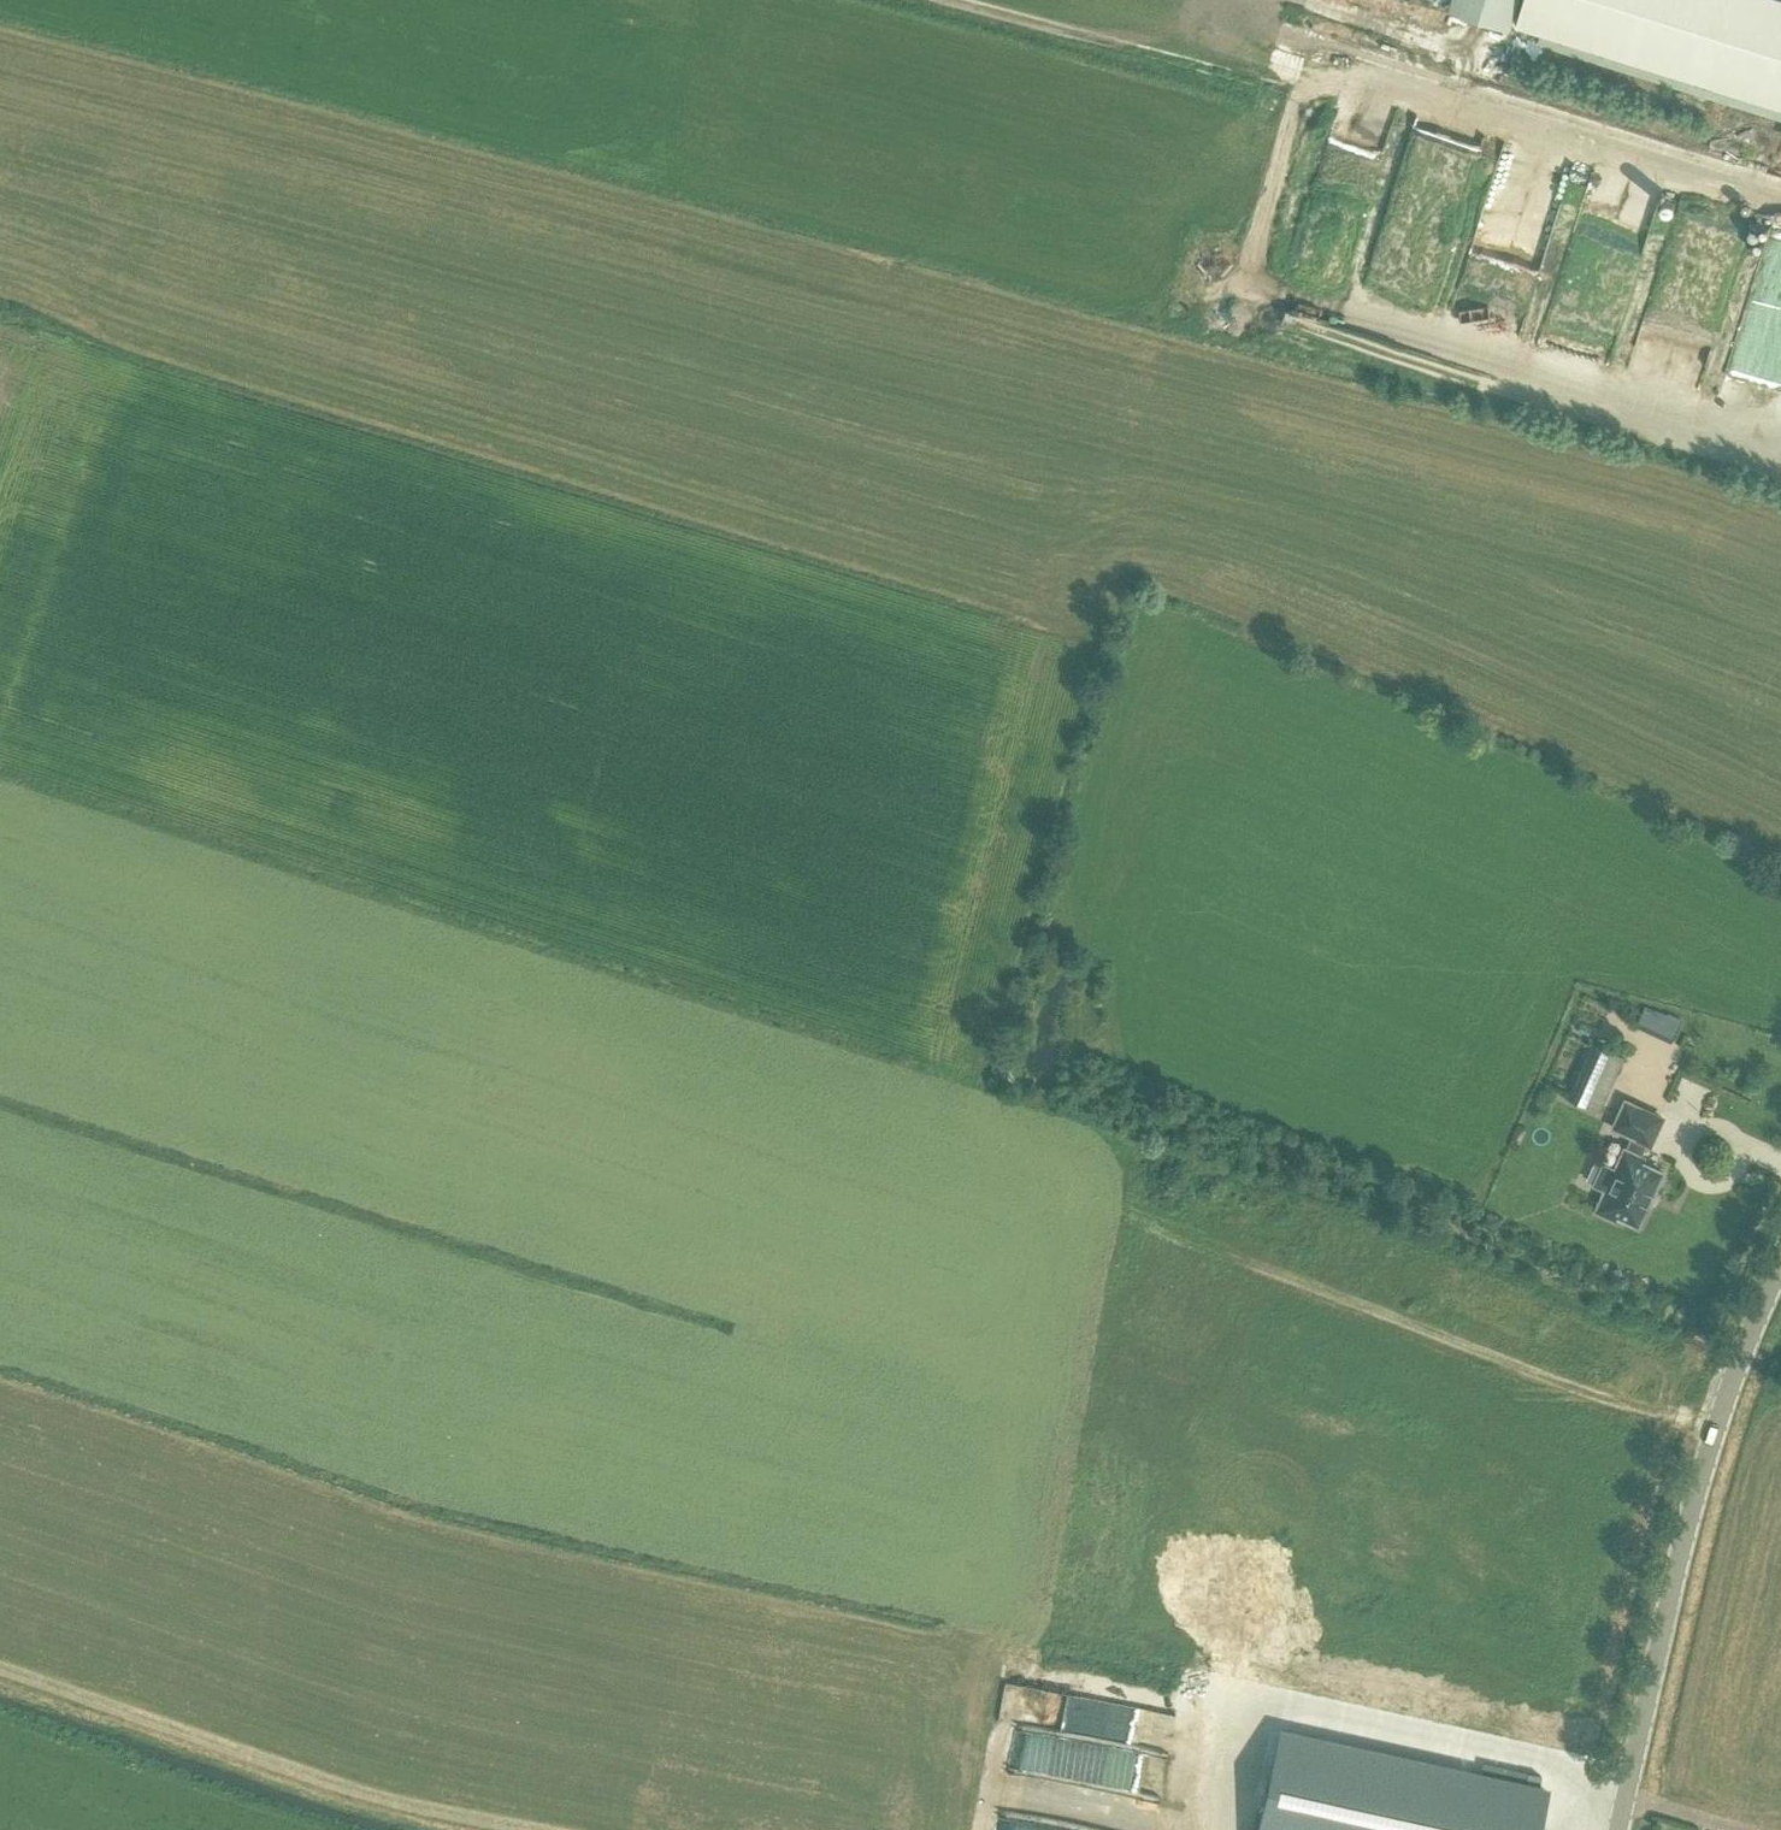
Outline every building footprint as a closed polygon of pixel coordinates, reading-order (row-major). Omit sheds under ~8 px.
[(1524,29),(1780,108),(1780,0),(1533,0),(1524,29)] [(1601,1112),(1625,1057),(1594,1043),(1569,1097),(1601,1112)] [(1641,1224),(1665,1172),(1643,1162),(1645,1157),(1643,1157),(1649,1142),(1652,1144),(1664,1118),(1629,1101),(1616,1127),(1635,1136),(1599,1210),(1617,1218),(1619,1214),(1641,1224)] [(1541,1775),(1527,1772),(1525,1783),(1538,1787),(1541,1775)]
